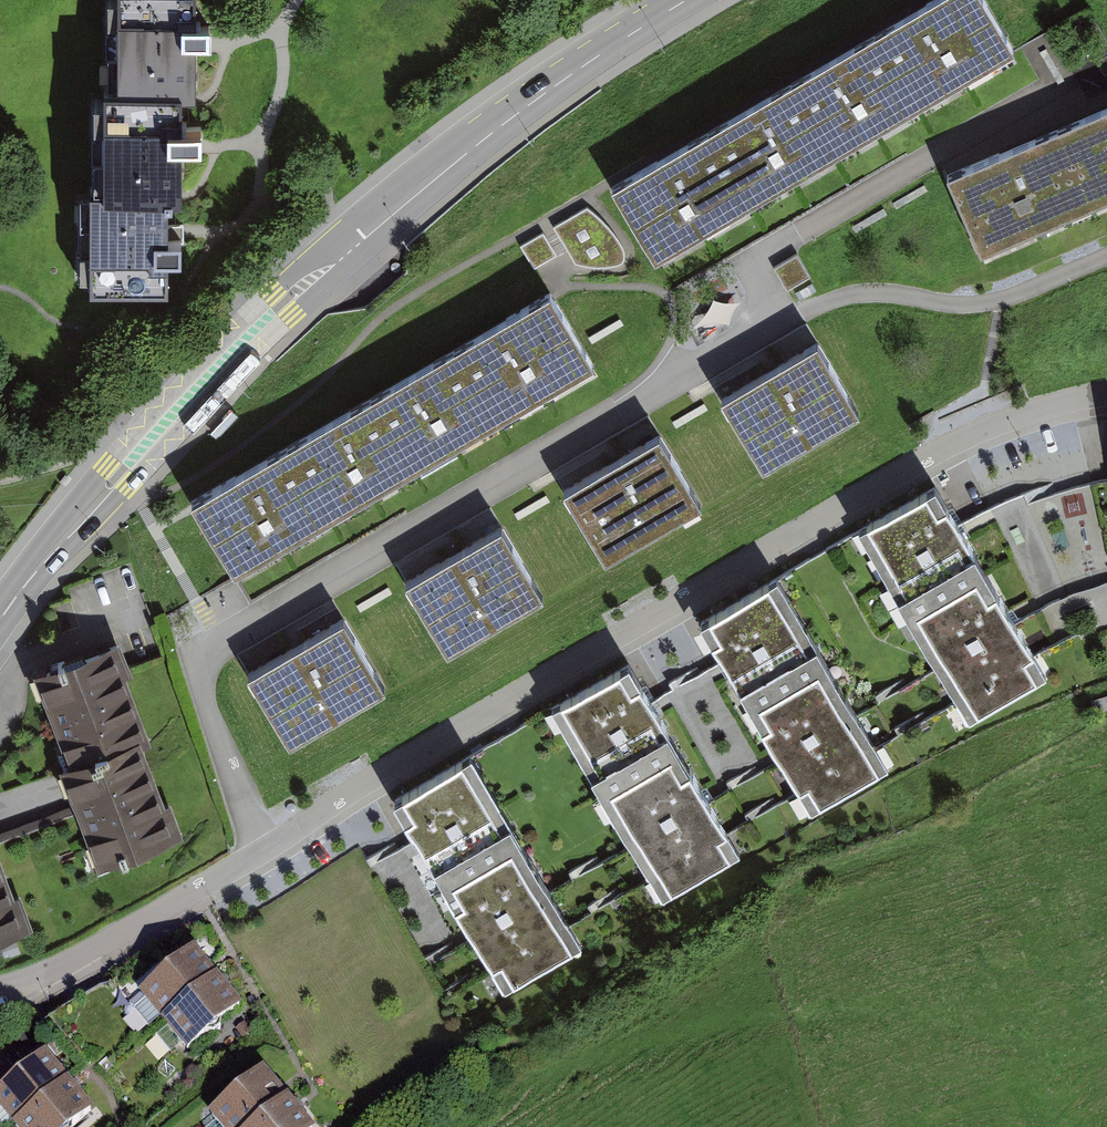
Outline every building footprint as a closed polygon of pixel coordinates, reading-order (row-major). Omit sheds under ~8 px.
[(112,99),(94,99),(96,190),(82,190),(83,284),(179,283),(177,195),(186,195),(185,96),(201,96),(200,0),(111,0),(112,99)] [(656,270),(1014,60),(978,0),(947,0),(613,196),(656,270)] [(947,185),(981,264),(1106,210),(1106,117),(947,185)] [(593,207),(559,222),(572,251),(606,236),(593,207)] [(525,241),(537,265),(559,254),(547,230),(525,241)] [(779,260),(788,286),(812,278),(803,252),(779,260)] [(591,366),(550,297),(191,504),(194,508),(237,578),(591,366)] [(818,352),(721,410),(763,480),(860,422),(818,352)] [(661,445),(563,502),(604,572),(702,515),(661,445)] [(860,540),(969,727),(1044,684),(935,496),(860,540)] [(502,537),(406,594),(447,664),(544,607),(502,537)] [(779,588),(701,633),(811,820),(889,775),(779,588)] [(343,629),(248,685),(290,755),(385,699),(343,629)] [(120,649),(35,680),(69,774),(142,748),(149,745),(126,682),(131,680),(120,649)] [(628,675),(554,718),(663,905),(737,862),(702,801),(644,701),(628,675)] [(142,748),(69,774),(61,777),(97,876),(184,844),(170,806),(164,809),(142,748)] [(471,766),(394,812),(414,846),(467,935),(504,998),(582,952),(471,766)] [(33,934),(19,899),(13,901),(0,867),(0,946),(33,934)] [(177,1019),(228,977),(207,951),(154,993),(177,1019)] [(254,1008),(228,977),(177,1019),(202,1050),(229,1028),(254,1008)] [(83,1081),(62,1054),(6,1097),(28,1124),(83,1081)] [(277,1073),(227,1115),(236,1126),(272,1126),(303,1102),(277,1073)] [(28,1124),(30,1126),(87,1126),(107,1111),(83,1081),(28,1124)] [(303,1102),(272,1126),(323,1126),(303,1102)]
